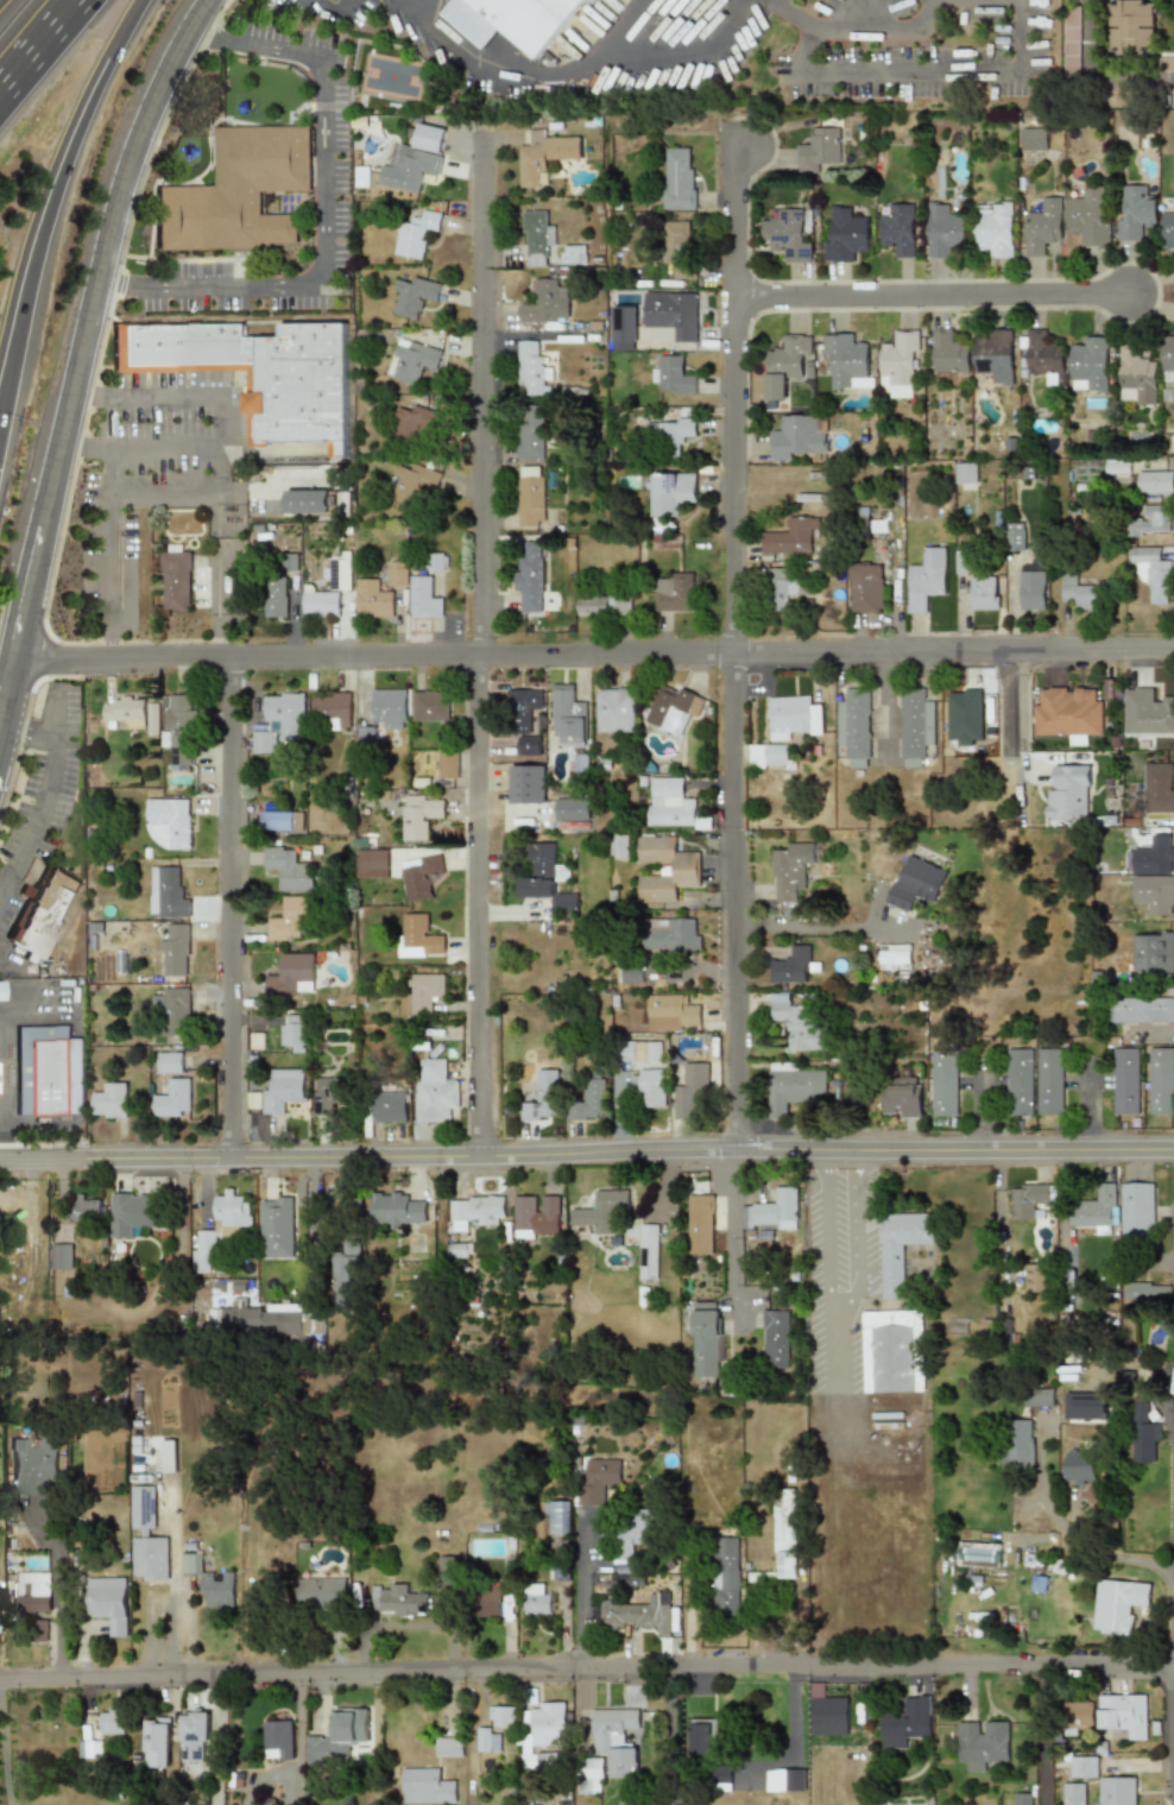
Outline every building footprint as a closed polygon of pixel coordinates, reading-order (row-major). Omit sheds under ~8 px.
[(444,11),(454,0),(586,0),(539,55),(503,25),(485,46),(444,11)] [(1112,6),(1129,7),(1155,7),(1155,26),(1155,53),(1138,53),(1124,53),(1112,53),(1112,6)] [(1079,7),(1063,7),(1063,74),(1079,74),(1079,7)] [(381,187),(422,194),(425,172),(438,175),(449,119),(431,115),(425,149),(390,143),(381,187)] [(261,240),(261,247),(157,246),(158,185),(216,185),(216,126),(313,127),(313,191),(263,191),(263,214),(298,214),(298,240),(261,240)] [(796,141),(796,170),(840,170),(840,127),(809,127),(809,141),(796,141)] [(1048,128),(1022,128),(1022,150),(1048,150),(1048,128)] [(543,188),(543,173),(554,173),(554,162),(580,162),(580,138),(545,139),(545,130),(529,130),(530,141),(518,141),(518,188),(543,188)] [(695,149),(663,149),(663,209),(695,209),(695,149)] [(1156,196),(1145,196),(1145,184),(1119,184),(1119,240),(1144,240),(1144,227),(1156,227),(1156,196)] [(1110,246),(1109,187),(1080,188),(1080,198),(1066,200),(1067,233),(1079,233),(1080,246),(1110,246)] [(1062,244),(1062,196),(1037,196),(1037,208),(1025,208),(1025,257),(1050,257),(1050,244),(1062,244)] [(1014,202),(976,202),(976,245),(989,245),(989,258),(1014,258),(1014,202)] [(1173,202),(1173,213),(1161,214),(1161,248),(1173,248),(1173,202)] [(891,258),(914,258),(914,203),(891,203),(891,216),(880,216),(880,246),(891,246),(891,258)] [(928,258),(953,258),(953,246),(966,246),(966,219),(953,219),(953,204),(928,204),(928,258)] [(870,220),(857,219),(857,207),(835,207),(834,236),(822,236),(822,261),(858,263),(858,248),(870,248),(870,220)] [(785,251),(785,263),(810,263),(812,236),(802,236),(802,208),(763,208),(762,240),(772,240),(772,251),(785,251)] [(399,217),(393,254),(421,259),(424,234),(437,236),(441,213),(418,209),(417,220),(399,217)] [(553,253),(553,223),(545,223),(545,212),(523,210),(522,266),(545,266),(545,253),(553,253)] [(664,221),(663,266),(675,266),(674,279),(692,279),(693,221),(664,221)] [(585,245),(561,245),(561,264),(585,264),(585,245)] [(405,279),(397,278),(389,313),(419,320),(424,297),(437,299),(441,283),(406,276),(405,279)] [(568,322),(567,291),(555,291),(555,278),(530,278),(530,304),(517,304),(517,322),(568,322)] [(695,342),(695,291),(643,291),(643,329),(669,329),(669,342),(695,342)] [(611,342),(635,342),(635,305),(611,305),(611,342)] [(348,460),(333,460),(333,444),(255,446),(254,367),(119,368),(119,324),(246,323),(247,340),(282,339),(282,323),(347,323),(348,460)] [(932,375),(968,375),(968,341),(957,341),(957,328),(932,328),(932,375)] [(1011,385),(1011,329),(985,329),(986,341),(973,341),(973,372),(986,372),(986,385),(1011,385)] [(1027,349),(1028,374),(1047,374),(1047,386),(1063,386),(1063,342),(1050,342),(1050,329),(1022,329),(1022,349),(1027,349)] [(879,386),(891,386),(891,398),(917,398),(917,330),(892,330),(892,343),(879,343),(879,386)] [(822,334),(822,345),(816,345),(818,356),(829,356),(831,390),(871,389),(870,345),(857,345),(856,333),(822,334)] [(789,400),(789,377),(801,377),(801,359),(810,359),(810,334),(779,334),(779,346),(766,346),(765,400),(789,400)] [(1083,348),(1068,348),(1068,391),(1107,391),(1107,336),(1083,336),(1083,348)] [(1162,383),(1173,383),(1173,336),(1162,336),(1162,383)] [(418,385),(422,371),(435,374),(441,349),(398,339),(389,378),(418,385)] [(551,381),(551,367),(539,367),(539,341),(517,341),(517,395),(545,395),(545,381),(551,381)] [(1119,405),(1156,405),(1155,360),(1141,360),(1141,347),(1118,347),(1119,405)] [(657,395),(695,395),(695,379),(682,379),(682,355),(657,355),(657,395)] [(389,441),(424,449),(434,411),(398,402),(389,441)] [(543,460),(543,405),(517,405),(517,460),(543,460)] [(695,442),(695,408),(682,408),(682,419),(657,419),(657,456),(682,456),(682,442),(695,442)] [(829,415),(783,415),(783,427),(771,427),(771,460),(797,460),(797,449),(829,449),(829,415)] [(1103,473),(1128,473),(1128,462),(1103,462),(1103,473)] [(976,463),(954,463),(954,490),(976,490),(976,463)] [(389,503),(417,509),(424,471),(396,465),(389,503)] [(518,528),(544,528),(544,466),(518,466),(518,528)] [(1173,471),(1136,471),(1136,494),(1173,494),(1173,471)] [(652,473),(652,518),(676,518),(676,506),(696,506),(696,473),(652,473)] [(285,490),(285,513),(330,513),(330,490),(285,490)] [(1172,505),(1136,505),(1136,535),(1172,535),(1172,505)] [(762,529),(762,554),(809,554),(809,542),(819,542),(819,516),(787,516),(787,529),(762,529)] [(1006,523),(1006,551),(1023,551),(1023,523),(1006,523)] [(542,542),(526,542),(526,555),(515,555),(516,612),(542,612),(542,542)] [(945,547),(921,547),(921,561),(907,560),(907,612),(921,613),(921,600),(945,600),(945,547)] [(1169,558),(1157,558),(1157,547),(1132,548),(1132,579),(1145,579),(1145,605),(1170,605),(1169,558)] [(190,610),(190,548),(160,548),(160,610),(190,610)] [(447,572),(447,553),(425,553),(425,572),(447,572)] [(955,573),(966,573),(966,555),(955,555),(955,573)] [(349,590),(350,560),(329,559),(329,590),(349,590)] [(389,586),(406,586),(406,561),(389,561),(389,586)] [(848,612),(883,612),(883,563),(848,563),(848,612)] [(800,597),(800,568),(771,568),(771,611),(790,611),(790,597),(800,597)] [(1018,572),(1018,611),(1044,611),(1044,572),(1018,572)] [(1060,598),(1073,598),(1073,611),(1097,611),(1097,586),(1073,586),(1073,573),(1060,573),(1060,598)] [(656,611),(693,611),(693,574),(656,574),(656,611)] [(410,618),(442,618),(442,593),(431,593),(431,575),(410,575),(410,618)] [(997,610),(997,575),(970,575),(970,610),(997,610)] [(286,579),(265,579),(265,618),(286,618),(286,579)] [(393,591),(379,591),(379,579),(356,579),(356,617),(393,617),(393,591)] [(340,617),(340,592),(302,592),(302,617),(340,617)] [(579,617),(630,617),(630,594),(579,594),(579,617)] [(553,683),(553,733),(562,733),(562,745),(587,745),(587,696),(575,696),(575,683),(553,683)] [(648,721),(681,736),(689,715),(699,719),(708,699),(681,687),(680,693),(662,686),(648,721)] [(1151,699),(1151,687),(1124,687),(1124,734),(1173,734),(1173,699),(1151,699)] [(598,731),(635,731),(635,688),(607,688),(607,695),(598,695),(598,731)] [(1034,734),(1103,734),(1103,698),(1093,698),(1093,688),(1042,688),(1042,698),(1034,698),(1034,734)] [(406,730),(406,689),(372,689),(372,717),(383,717),(383,730),(406,730)] [(539,689),(507,689),(507,715),(516,715),(516,724),(539,724),(539,689)] [(870,689),(847,689),(847,701),(837,701),(837,745),(848,745),(848,766),(870,766),(870,689)] [(923,766),(923,743),(934,743),(934,702),(923,702),(923,689),(900,689),(901,766),(923,766)] [(412,720),(447,720),(447,690),(412,690),(412,720)] [(324,728),(349,728),(349,692),(311,692),(311,717),(324,717),(324,728)] [(304,693),(265,693),(265,731),(252,731),(252,753),(276,753),(276,740),(304,740),(304,693)] [(112,705),(103,705),(103,727),(145,727),(145,695),(112,695),(112,705)] [(165,721),(196,721),(196,695),(165,695),(165,721)] [(769,696),(770,740),(796,740),(796,731),(825,730),(823,706),(812,707),(812,695),(769,696)] [(158,703),(146,703),(146,736),(158,736),(158,703)] [(358,745),(373,746),(373,727),(359,727),(358,745)] [(538,736),(517,736),(517,755),(539,755),(538,736)] [(751,745),(751,768),(788,768),(788,745),(751,745)] [(438,778),(457,778),(457,747),(438,747),(438,778)] [(1173,812),(1173,787),(1172,787),(1172,763),(1143,763),(1143,812),(1173,812)] [(1044,819),(1090,819),(1090,764),(1055,764),(1055,790),(1044,790),(1044,819)] [(510,804),(544,804),(544,765),(510,765),(510,804)] [(696,826),(696,802),(686,802),(686,777),(648,777),(648,826),(696,826)] [(402,840),(429,840),(429,818),(443,818),(443,795),(402,795),(402,840)] [(190,799),(146,799),(146,837),(166,837),(166,850),(190,850),(190,799)] [(555,799),(555,823),(588,823),(588,799),(555,799)] [(302,831),(302,812),(261,812),(261,831),(302,831)] [(638,877),(639,902),(677,902),(677,889),(700,889),(700,847),(675,848),(675,834),(638,835),(638,863),(662,863),(662,877),(638,877)] [(1132,902),(1145,902),(1145,914),(1173,914),(1173,834),(1151,835),(1151,847),(1132,847),(1132,902)] [(610,857),(627,857),(627,835),(610,835),(610,857)] [(519,898),(555,898),(555,914),(576,913),(576,890),(557,890),(557,881),(568,881),(567,866),(556,866),(556,842),(530,842),(531,877),(519,877),(519,898)] [(771,902),(801,901),(801,865),(816,865),(815,842),(781,842),(781,853),(771,853),(771,902)] [(276,890),(314,890),(314,862),(301,862),(301,847),(263,847),(263,869),(276,869),(276,890)] [(387,850),(355,850),(355,877),(387,877),(387,850)] [(947,870),(905,852),(884,902),(910,914),(919,894),(934,901),(947,870)] [(431,882),(444,879),(440,854),(399,862),(408,902),(434,896),(431,882)] [(149,917),(190,917),(190,891),(177,891),(177,866),(149,866),(149,917)] [(83,886),(43,964),(12,948),(31,911),(27,909),(34,894),(38,895),(49,873),(59,879),(61,875),(83,886)] [(267,917),(267,940),(305,940),(305,896),(279,896),(279,917),(267,917)] [(433,914),(398,913),(397,957),(443,958),(444,935),(431,935),(433,914)] [(701,951),(701,919),(643,919),(643,951),(701,951)] [(188,924),(168,924),(168,938),(160,938),(160,977),(188,977),(188,924)] [(1173,932),(1132,932),(1132,968),(1173,968),(1173,932)] [(808,945),(784,945),(784,958),(770,958),(770,983),(808,983),(808,970),(820,970),(819,958),(808,959),(808,945)] [(910,945),(878,945),(878,971),(910,971),(910,945)] [(265,976),(265,995),(304,995),(304,984),(313,984),(313,953),(277,953),(277,976),(265,976)] [(643,984),(643,967),(618,967),(618,984),(643,984)] [(400,1015),(433,1015),(433,998),(444,998),(444,974),(411,974),(411,997),(400,997),(400,1015)] [(189,989),(153,989),(153,1010),(164,1010),(164,1035),(189,1035),(189,989)] [(826,1049),(825,1027),(813,1027),(813,1004),(793,1005),(791,992),(769,992),(770,1022),(782,1022),(783,1050),(826,1049)] [(646,995),(646,1030),(699,1030),(699,1006),(688,1006),(688,995),(646,995)] [(1110,1023),(1173,1023),(1173,997),(1110,997),(1110,1023)] [(279,1044),(303,1044),(303,1016),(279,1016),(279,1044)] [(661,1061),(661,1041),(617,1041),(617,1061),(661,1061)] [(27,1047),(71,1047),(71,1119),(29,1121),(27,1047)] [(1031,1048),(1006,1048),(1006,1116),(1031,1116),(1031,1048)] [(1062,1115),(1062,1048),(1036,1048),(1036,1115),(1062,1115)] [(1112,1115),(1138,1115),(1138,1048),(1112,1048),(1112,1115)] [(1148,1115),(1173,1115),(1173,1048),(1148,1048),(1148,1115)] [(957,1049),(930,1049),(930,1117),(957,1117),(957,1049)] [(181,1073),(181,1053),(157,1053),(157,1073),(181,1073)] [(415,1122),(447,1122),(447,1109),(457,1109),(457,1081),(446,1081),(446,1059),(425,1059),(424,1071),(415,1069),(415,1122)] [(673,1086),(673,1119),(696,1119),(696,1086),(708,1086),(708,1062),(684,1062),(684,1086),(673,1086)] [(768,1062),(768,1117),(789,1117),(789,1100),(825,1100),(825,1071),(802,1071),(802,1062),(768,1062)] [(303,1068),(265,1069),(265,1113),(284,1113),(284,1103),(303,1103),(303,1068)] [(664,1071),(631,1072),(631,1093),(640,1093),(640,1107),(664,1107),(664,1071)] [(317,1107),(340,1107),(340,1077),(317,1077),(317,1107)] [(151,1117),(189,1117),(189,1079),(164,1079),(164,1092),(151,1092),(151,1117)] [(555,1079),(535,1079),(535,1102),(520,1102),(520,1121),(555,1121),(555,1079)] [(568,1102),(568,1119),(605,1119),(605,1079),(581,1079),(581,1102),(568,1102)] [(882,1080),(882,1118),(921,1118),(921,1080),(882,1080)] [(126,1083),(102,1083),(102,1094),(91,1094),(91,1118),(126,1118),(126,1083)] [(405,1091),(372,1091),(372,1123),(405,1123),(405,1091)] [(1069,1225),(1111,1226),(1112,1184),(1096,1184),(1096,1201),(1069,1200),(1069,1225)] [(1119,1184),(1118,1241),(1150,1242),(1151,1184),(1119,1184)] [(1046,1185),(1010,1186),(1010,1220),(1033,1220),(1033,1203),(1046,1203),(1046,1185)] [(796,1187),(774,1187),(774,1204),(751,1203),(751,1225),(777,1225),(777,1230),(795,1230),(796,1187)] [(252,1227),(252,1201),(239,1201),(239,1189),(214,1189),(214,1227),(252,1227)] [(594,1189),(594,1204),(572,1204),(572,1225),(583,1225),(583,1231),(608,1232),(608,1212),(629,1212),(629,1189),(594,1189)] [(412,1192),(372,1192),(372,1224),(425,1224),(425,1203),(412,1203),(412,1192)] [(109,1193),(109,1238),(133,1238),(133,1226),(163,1226),(163,1193),(109,1193)] [(688,1254),(712,1254),(712,1194),(688,1194),(688,1254)] [(100,1222),(100,1195),(69,1195),(69,1222),(100,1222)] [(558,1195),(513,1195),(513,1237),(558,1237),(558,1195)] [(504,1197),(447,1197),(447,1232),(471,1232),(471,1226),(493,1226),(493,1220),(504,1220),(504,1197)] [(291,1198),(259,1199),(259,1258),(292,1258),(291,1198)] [(880,1300),(903,1299),(902,1244),(934,1243),(934,1213),(878,1214),(880,1300)] [(639,1224),(639,1276),(657,1276),(657,1224),(639,1224)] [(214,1230),(192,1230),(192,1273),(214,1273),(214,1230)] [(50,1242),(50,1269),(72,1269),(72,1242),(50,1242)] [(333,1309),(360,1309),(360,1242),(333,1242),(333,1309)] [(448,1256),(473,1256),(473,1243),(448,1243),(448,1256)] [(1024,1292),(1043,1292),(1044,1264),(1025,1264),(1024,1292)] [(1125,1302),(1169,1302),(1168,1283),(1125,1285),(1125,1302)] [(209,1305),(209,1334),(322,1334),(322,1312),(301,1312),(302,1305),(209,1305)] [(721,1309),(693,1309),(693,1377),(721,1377),(721,1309)] [(788,1311),(763,1311),(762,1368),(787,1369),(788,1311)] [(917,1391),(915,1311),(861,1312),(863,1393),(917,1391)] [(1029,1406),(1053,1407),(1054,1389),(1029,1388),(1029,1406)] [(1066,1393),(1065,1420),(1106,1420),(1106,1394),(1066,1393)] [(1132,1463),(1161,1463),(1161,1424),(1148,1424),(1148,1402),(1132,1402),(1132,1463)] [(1008,1472),(1034,1472),(1034,1420),(1008,1420),(1008,1472)] [(53,1439),(30,1439),(30,1438),(11,1439),(11,1481),(17,1481),(17,1495),(55,1494),(53,1439)] [(175,1472),(173,1440),(160,1440),(162,1472),(175,1472)] [(1067,1484),(1097,1484),(1097,1451),(1067,1451),(1067,1484)] [(619,1484),(619,1460),(581,1459),(580,1504),(602,1506),(602,1483),(619,1484)] [(153,1531),(153,1487),(130,1487),(130,1528),(141,1528),(141,1531),(153,1531)] [(775,1579),(795,1578),(794,1489),(774,1489),(775,1579)] [(567,1534),(568,1502),(551,1501),(551,1534),(567,1534)] [(635,1545),(653,1545),(654,1510),(621,1509),(620,1527),(615,1527),(614,1574),(634,1575),(635,1545)] [(166,1538),(131,1538),(131,1576),(141,1576),(141,1580),(166,1580),(166,1538)] [(738,1538),(713,1538),(713,1612),(737,1612),(738,1538)] [(998,1544),(957,1542),(957,1566),(998,1567),(998,1544)] [(179,1573),(198,1574),(200,1554),(179,1553),(179,1573)] [(438,1578),(454,1577),(453,1555),(438,1557),(438,1578)] [(18,1572),(17,1583),(12,1583),(11,1618),(32,1618),(32,1611),(49,1611),(50,1573),(18,1572)] [(233,1608),(233,1572),(221,1572),(221,1578),(201,1578),(202,1608),(233,1608)] [(86,1578),(87,1617),(107,1617),(108,1637),(125,1636),(124,1578),(86,1578)] [(343,1578),(296,1579),(297,1610),(345,1608),(343,1578)] [(1151,1583),(1096,1578),(1091,1633),(1132,1636),(1135,1609),(1149,1610),(1151,1583)] [(370,1588),(370,1612),(427,1614),(427,1593),(406,1592),(406,1584),(390,1584),(390,1588),(370,1588)] [(500,1585),(474,1584),(473,1615),(500,1616),(500,1585)] [(523,1615),(549,1614),(549,1595),(542,1595),(542,1584),(523,1584),(523,1615)] [(669,1592),(648,1592),(648,1604),(612,1605),(612,1599),(591,1599),(591,1620),(599,1620),(599,1626),(637,1626),(637,1627),(656,1627),(656,1637),(669,1637),(669,1592)] [(45,1641),(45,1621),(33,1621),(33,1641),(45,1641)] [(810,1735),(846,1735),(846,1697),(823,1697),(822,1684),(809,1684),(810,1735)] [(1145,1694),(1097,1694),(1097,1728),(1123,1728),(1123,1741),(1145,1741),(1145,1694)] [(905,1709),(880,1709),(880,1749),(905,1749),(905,1736),(930,1736),(930,1696),(905,1696),(905,1709)] [(1093,1702),(1061,1702),(1061,1729),(1093,1729),(1093,1702)] [(520,1769),(557,1768),(556,1753),(529,1753),(529,1746),(562,1746),(562,1703),(538,1703),(538,1710),(522,1710),(522,1724),(529,1724),(530,1735),(520,1735),(520,1769)] [(488,1727),(511,1727),(512,1706),(490,1706),(488,1727)] [(305,1737),(307,1766),(348,1765),(347,1742),(366,1742),(366,1708),(333,1709),(333,1737),(305,1737)] [(99,1709),(99,1735),(122,1734),(122,1709),(99,1709)] [(592,1709),(592,1754),(608,1754),(608,1778),(636,1778),(636,1748),(623,1748),(623,1729),(638,1729),(638,1709),(592,1709)] [(181,1714),(181,1762),(201,1762),(201,1742),(207,1742),(208,1714),(181,1714)] [(143,1767),(168,1768),(168,1719),(144,1718),(143,1767)] [(689,1759),(714,1759),(714,1718),(689,1718),(689,1759)] [(291,1721),(263,1722),(263,1759),(291,1759),(291,1721)] [(983,1760),(1008,1760),(1008,1722),(957,1722),(957,1761),(968,1761),(968,1773),(983,1773),(983,1760)] [(476,1752),(499,1752),(499,1734),(488,1734),(488,1728),(476,1728),(476,1752)] [(461,1757),(461,1738),(435,1738),(435,1756),(461,1757)] [(602,1759),(579,1759),(579,1781),(602,1781),(602,1759)] [(1097,1759),(1071,1759),(1071,1779),(1097,1779),(1097,1759)] [(731,1786),(731,1767),(712,1767),(712,1786),(731,1786)] [(454,1804),(454,1780),(438,1780),(438,1768),(402,1768),(402,1804),(454,1804)] [(803,1768),(766,1768),(766,1792),(803,1792),(803,1768)] [(1099,1778),(1099,1804),(1136,1804),(1136,1778),(1099,1778)] [(1084,1784),(1063,1784),(1063,1804),(1084,1804),(1084,1784)]
